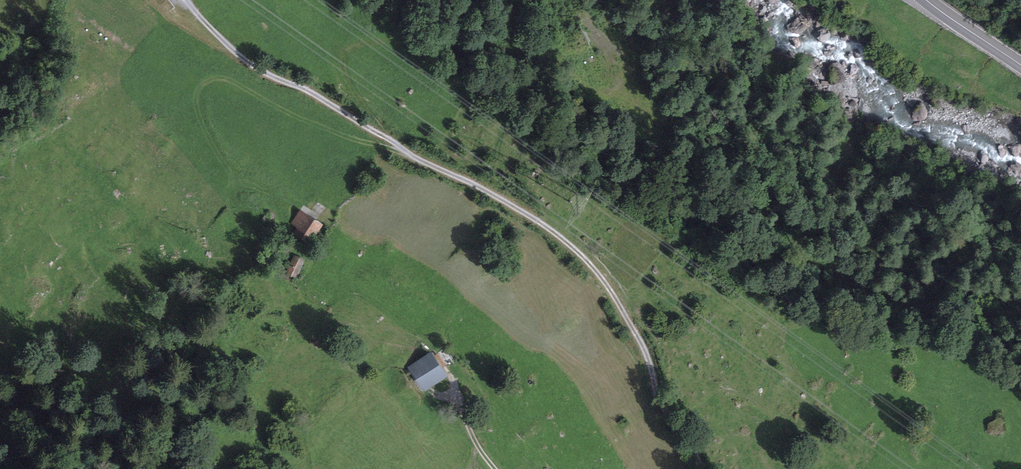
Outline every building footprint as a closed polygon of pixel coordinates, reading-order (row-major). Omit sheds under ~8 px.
[(174,7),(170,4),(167,0),(163,3),(170,11),(174,7)] [(586,37),(583,32),(573,37),(578,47),(588,42),(586,37)] [(295,233),(308,242),(320,224),(300,211),(291,223),(299,228),(295,233)] [(295,257),(287,275),(295,278),(303,261),(295,257)] [(407,369),(422,390),(445,374),(430,353),(407,369)]
